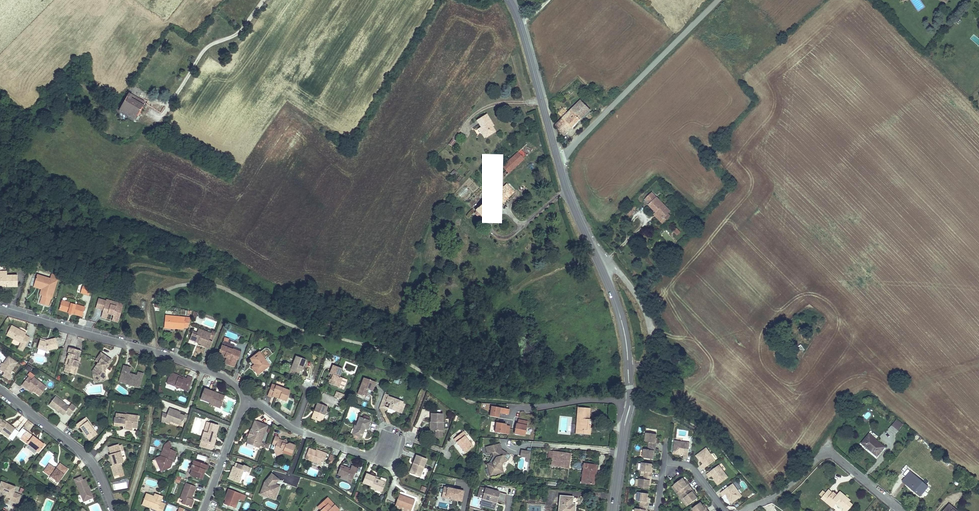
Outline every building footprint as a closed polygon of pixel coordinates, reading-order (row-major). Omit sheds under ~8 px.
[(122,107),(120,110),(136,119),(145,103),(138,99),(140,97),(134,94),(133,96),(129,94),(124,103),(122,102),(120,106),(122,107)] [(556,126),(560,130),(563,127),(568,132),(591,110),(581,101),(556,126)] [(486,114),(477,120),(481,127),(480,128),(486,137),(495,132),(492,127),(491,125),(492,124),(486,114)] [(560,130),(564,136),(568,132),(563,127),(560,130)] [(526,144),(508,161),(514,168),(532,151),(526,144)] [(508,161),(503,166),(507,170),(500,176),(502,179),(514,168),(508,161)] [(502,186),(476,211),(477,212),(475,213),(478,216),(479,215),(484,220),(499,206),(496,203),(505,195),(507,198),(514,192),(507,184),(504,187),(502,186)] [(462,196),(468,190),(465,187),(460,193),(462,196)] [(656,212),(663,219),(668,213),(670,211),(652,193),(645,200),(650,204),(649,205),(656,212)] [(505,195),(496,203),(499,206),(507,198),(505,195)] [(624,211),(630,216),(634,212),(633,210),(629,206),(624,211)] [(656,212),(654,214),(663,223),(670,216),(668,213),(663,219),(656,212)] [(7,272),(0,272),(0,284),(7,284),(7,286),(7,287),(17,287),(17,275),(7,276),(7,272)] [(51,298),(58,276),(51,275),(50,279),(37,275),(35,282),(43,284),(42,289),(40,295),(51,298)] [(91,287),(82,285),(80,293),(88,296),(91,287)] [(116,307),(106,304),(107,302),(99,299),(96,308),(103,310),(101,317),(106,319),(108,314),(111,315),(111,313),(114,314),(113,316),(113,317),(119,319),(123,308),(117,306),(116,307)] [(85,307),(62,300),(59,310),(68,313),(73,315),(73,314),(82,317),(85,307)] [(166,315),(165,326),(175,327),(175,328),(184,329),(184,327),(188,328),(192,318),(166,315)] [(26,333),(11,326),(6,335),(21,343),(20,344),(25,347),(30,338),(25,335),(26,333)] [(193,332),(190,339),(199,342),(198,343),(206,346),(205,347),(210,348),(213,341),(209,340),(211,334),(199,329),(197,333),(193,332)] [(56,339),(48,340),(49,342),(45,342),(46,341),(40,339),(37,349),(46,351),(58,348),(56,339)] [(224,340),(218,355),(227,358),(225,364),(234,368),(237,359),(239,360),(241,352),(233,349),(235,345),(224,340)] [(72,350),(68,349),(66,354),(67,354),(66,360),(69,360),(67,367),(65,366),(64,373),(70,374),(72,368),(77,369),(78,364),(77,362),(79,352),(75,350),(75,351),(72,350)] [(255,364),(252,367),(255,371),(257,369),(260,373),(268,367),(264,361),(266,360),(259,352),(250,359),(255,364)] [(112,361),(101,354),(95,361),(98,363),(92,372),(94,380),(97,379),(97,382),(104,381),(103,376),(105,375),(105,373),(101,371),(104,367),(107,369),(112,361)] [(292,370),(291,374),(298,376),(300,371),(301,369),(302,369),(306,360),(296,356),(291,370),(292,370)] [(8,357),(0,368),(0,370),(4,373),(2,376),(9,381),(13,375),(10,373),(17,363),(8,357)] [(333,365),(330,374),(332,374),(333,375),(331,380),(332,381),(331,384),(339,387),(342,378),(339,377),(342,369),(333,365)] [(139,388),(143,374),(142,374),(139,373),(138,373),(137,377),(135,376),(133,377),(131,377),(131,375),(129,375),(131,368),(124,366),(119,382),(126,384),(127,383),(132,385),(132,386),(139,388)] [(171,373),(167,383),(176,386),(176,385),(180,386),(180,388),(188,391),(192,378),(188,376),(187,379),(186,378),(183,380),(179,378),(177,375),(171,373)] [(29,376),(22,385),(26,388),(27,386),(34,391),(40,396),(46,387),(33,377),(32,379),(29,376)] [(364,378),(358,394),(366,397),(368,390),(372,391),(376,382),(364,378)] [(272,384),(268,396),(272,397),(272,396),(286,401),(290,391),(272,384)] [(205,388),(201,399),(210,403),(210,405),(214,406),(215,404),(221,406),(224,397),(214,394),(215,392),(205,388)] [(385,394),(383,399),(387,400),(386,401),(388,402),(387,404),(388,406),(389,407),(389,408),(402,413),(405,405),(403,404),(403,402),(388,396),(389,395),(385,394)] [(69,407),(56,397),(49,405),(56,410),(57,409),(59,411),(63,415),(65,413),(70,416),(76,408),(71,404),(69,407)] [(383,399),(379,409),(382,408),(388,410),(389,408),(384,406),(386,401),(387,400),(383,399)] [(313,413),(311,418),(322,422),(328,407),(317,403),(314,411),(315,411),(315,414),(313,413)] [(490,406),(488,417),(498,419),(499,413),(508,415),(509,410),(490,406)] [(579,424),(578,434),(588,435),(589,425),(591,425),(591,419),(589,419),(590,408),(578,407),(577,424),(579,424)] [(170,408),(167,414),(162,413),(161,422),(164,423),(165,421),(166,419),(171,421),(181,425),(183,421),(185,416),(180,414),(178,413),(179,412),(170,408)] [(139,417),(127,414),(121,413),(120,417),(116,416),(115,416),(113,424),(118,425),(119,425),(122,425),(124,424),(125,424),(125,426),(124,429),(132,430),(132,428),(137,429),(139,417)] [(431,414),(431,422),(432,422),(432,431),(443,431),(443,429),(443,422),(443,414),(431,414)] [(356,426),(353,434),(352,434),(351,437),(351,438),(357,440),(358,440),(359,436),(362,437),(365,429),(367,430),(370,421),(360,417),(356,426)] [(93,429),(85,418),(75,425),(78,429),(80,428),(85,434),(93,429)] [(516,419),(514,435),(525,436),(527,420),(516,419)] [(2,422),(1,422),(1,420),(0,420),(0,432),(8,438),(15,429),(7,423),(5,425),(2,422)] [(897,420),(892,425),(898,431),(903,425),(897,420)] [(255,421),(252,430),(254,431),(251,438),(261,442),(267,426),(255,421)] [(491,422),(490,433),(505,434),(506,423),(491,422)] [(201,444),(200,447),(204,448),(212,450),(213,450),(214,445),(213,445),(215,439),(213,438),(214,435),(216,435),(219,425),(211,423),(208,433),(204,432),(203,438),(206,439),(204,445),(201,444)] [(95,432),(93,429),(85,434),(87,437),(95,432)] [(37,440),(26,431),(20,439),(39,453),(44,445),(39,441),(38,442),(36,441),(37,440)] [(464,431),(454,439),(465,453),(473,446),(465,436),(466,435),(464,431)] [(655,454),(657,441),(656,441),(656,439),(657,435),(647,434),(645,442),(649,443),(648,451),(644,450),(643,459),(653,460),(654,456),(654,454),(655,454)] [(869,435),(862,443),(877,456),(885,447),(869,435)] [(275,436),(272,444),(276,446),(274,450),(276,452),(280,454),(283,453),(283,452),(291,456),(295,446),(290,443),(287,445),(282,443),(281,440),(279,439),(279,438),(275,436)] [(169,463),(170,460),(173,461),(176,452),(169,449),(169,448),(171,446),(169,442),(165,445),(161,457),(156,459),(160,468),(164,466),(166,469),(171,467),(169,463)] [(688,459),(690,444),(675,442),(674,455),(678,455),(678,454),(681,455),(684,455),(684,459),(688,459)] [(120,453),(118,447),(118,445),(108,448),(110,455),(109,456),(112,466),(110,467),(113,477),(122,474),(120,465),(123,464),(120,453)] [(503,473),(502,465),(506,459),(504,458),(506,456),(507,454),(502,451),(496,452),(494,446),(486,448),(488,455),(493,453),(494,457),(497,459),(494,463),(488,464),(490,476),(503,473)] [(309,449),(305,458),(320,464),(321,460),(324,461),(327,454),(323,452),(323,454),(316,451),(309,449)] [(715,461),(706,449),(696,457),(699,461),(700,460),(701,462),(703,465),(701,467),(703,470),(715,461)] [(520,457),(526,458),(525,462),(529,462),(530,451),(520,450),(520,457)] [(540,455),(539,464),(550,465),(551,459),(552,459),(552,465),(568,468),(570,454),(549,451),(548,456),(548,458),(546,458),(546,456),(540,455)] [(417,455),(414,463),(415,464),(412,474),(420,477),(427,459),(417,455)] [(194,461),(191,469),(193,470),(191,475),(200,479),(203,470),(205,470),(207,471),(208,466),(194,461)] [(249,473),(251,468),(244,465),(243,466),(236,463),(235,467),(234,466),(229,479),(239,483),(244,471),(249,473)] [(651,484),(653,471),(652,471),(652,468),(653,465),(642,463),(641,472),(645,473),(644,480),(640,480),(639,488),(649,490),(650,486),(650,484),(651,484)] [(584,464),(582,483),(594,484),(595,475),(594,475),(595,465),(584,464)] [(67,469),(62,465),(58,471),(56,470),(55,471),(49,466),(44,472),(58,482),(67,469)] [(340,468),(338,474),(341,476),(340,478),(348,481),(346,485),(350,486),(355,473),(357,474),(359,469),(352,466),(350,469),(350,471),(348,470),(349,468),(344,467),(344,469),(340,468)] [(728,478),(719,466),(707,475),(709,479),(712,477),(714,479),(716,482),(715,482),(718,486),(728,478)] [(911,472),(903,481),(920,495),(927,487),(911,472)] [(279,480),(272,474),(265,483),(260,494),(267,497),(269,493),(276,496),(280,486),(276,485),(276,486),(274,485),(279,480)] [(366,474),(363,483),(372,486),(371,488),(376,489),(376,487),(383,490),(386,483),(378,479),(375,478),(375,477),(366,474)] [(90,491),(85,480),(83,480),(81,477),(74,480),(83,502),(93,498),(90,492),(89,493),(88,491),(90,491)] [(695,494),(687,483),(686,484),(685,482),(683,479),(674,485),(679,492),(677,494),(682,501),(684,499),(689,505),(697,499),(695,497),(694,494),(695,494)] [(126,481),(113,483),(114,490),(127,488),(126,481)] [(22,495),(15,493),(17,487),(0,482),(0,483),(0,497),(19,502),(22,495)] [(186,483),(180,499),(184,500),(182,504),(191,507),(194,500),(193,500),(192,499),(192,497),(196,487),(186,483)] [(742,497),(733,485),(721,494),(723,497),(726,495),(728,498),(730,500),(729,501),(732,504),(742,497)] [(506,494),(480,487),(476,500),(479,506),(495,510),(497,502),(504,504),(506,494)] [(462,490),(440,488),(439,500),(461,501),(462,490)] [(229,489),(226,498),(227,498),(224,504),(236,508),(241,494),(229,489)] [(829,490),(822,497),(826,500),(825,501),(833,508),(837,503),(844,508),(846,506),(849,509),(853,505),(849,502),(851,500),(842,493),(839,497),(837,495),(833,492),(833,493),(829,490)] [(648,501),(648,498),(649,495),(638,493),(637,502),(641,502),(640,510),(636,509),(636,510),(647,510),(649,501),(648,501)] [(142,505),(150,508),(151,506),(152,507),(152,508),(158,510),(157,510),(163,510),(166,504),(161,503),(162,500),(162,499),(154,497),(146,494),(142,505)] [(395,507),(406,510),(411,510),(415,500),(406,497),(405,498),(399,496),(395,507)] [(559,510),(575,510),(575,505),(572,505),(573,498),(560,496),(559,510)] [(328,498),(325,501),(332,508),(335,506),(328,498)] [(321,510),(338,510),(339,510),(335,506),(332,508),(325,501),(318,507),(322,510),(321,510)] [(58,510),(61,510),(64,510),(65,508),(68,509),(69,506),(61,503),(58,510)]
